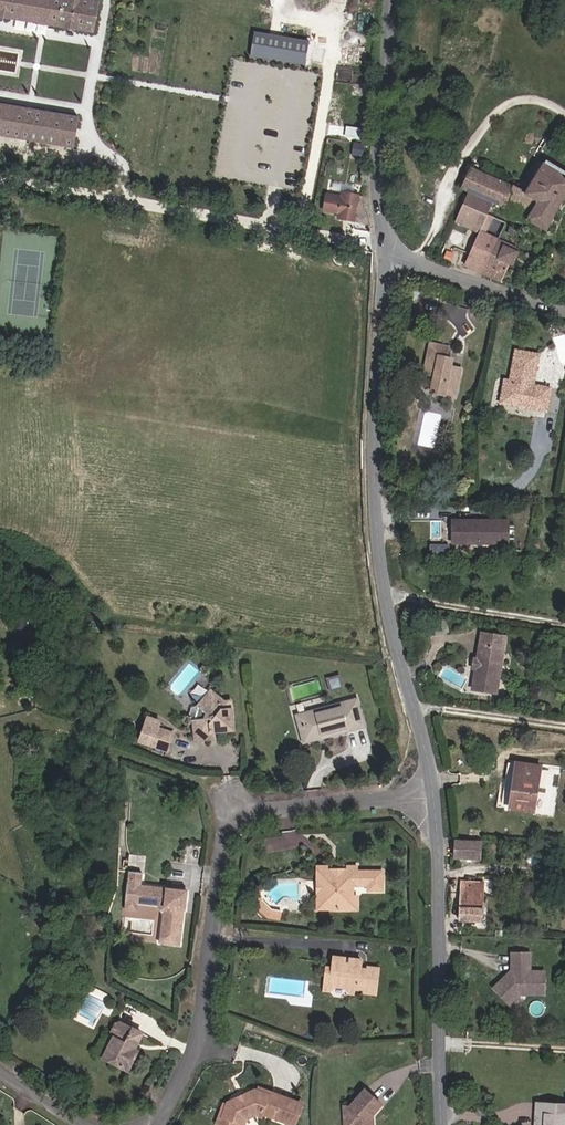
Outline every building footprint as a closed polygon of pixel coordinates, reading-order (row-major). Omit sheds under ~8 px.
[(94,31),(98,5),(99,3),(82,0),(0,0),(0,14),(94,31)] [(306,63),(310,38),(252,29),(249,55),(306,63)] [(73,146),(79,115),(0,102),(0,134),(73,146)] [(351,167),(356,168),(357,164),(359,165),(361,157),(353,155),(351,167)] [(462,202),(487,214),(493,202),(547,229),(564,194),(564,179),(543,165),(528,191),(518,186),(508,180),(507,183),(471,166),(461,185),(468,188),(462,202)] [(326,194),(324,210),(339,212),(338,217),(368,223),(362,201),(363,196),(342,192),(341,196),(326,194)] [(455,217),(480,229),(487,214),(462,202),(460,208),(455,217)] [(492,217),(487,214),(480,229),(485,231),(492,217)] [(480,229),(464,262),(482,271),(498,236),(489,232),(485,231),(480,229)] [(501,230),(498,236),(507,241),(510,235),(501,230)] [(498,236),(482,271),(501,280),(518,247),(507,241),(498,236)] [(427,343),(425,353),(445,356),(446,346),(427,343)] [(445,356),(425,353),(423,371),(426,375),(433,376),(431,387),(445,389),(447,394),(454,395),(459,365),(449,364),(449,357),(445,356)] [(517,385),(510,384),(506,409),(550,414),(553,391),(540,389),(545,358),(522,355),(517,385)] [(501,521),(447,521),(447,541),(501,541),(501,521)] [(464,689),(489,692),(496,636),(471,632),(464,689)] [(513,649),(534,652),(535,640),(515,637),(513,649)] [(338,692),(336,683),(327,686),(330,694),(338,692)] [(234,730),(231,703),(221,704),(220,698),(211,691),(199,707),(194,708),(189,717),(197,721),(198,732),(194,733),(194,741),(204,740),(204,738),(212,737),(211,733),(234,730)] [(340,710),(356,706),(355,701),(339,705),(340,710)] [(339,705),(314,711),(316,717),(302,721),(307,741),(325,737),(327,742),(346,736),(345,731),(362,727),(356,706),(340,710),(339,705)] [(316,717),(314,711),(294,717),(302,748),(327,742),(325,737),(307,741),(302,721),(316,717)] [(158,722),(146,718),(137,743),(166,752),(172,734),(156,729),(158,722)] [(345,731),(346,736),(363,732),(362,727),(345,731)] [(498,805),(523,808),(530,761),(505,758),(498,805)] [(482,843),(458,842),(457,856),(481,858),(482,843)] [(326,908),(332,913),(351,913),(357,909),(358,901),(352,900),(352,889),(368,888),(369,894),(383,893),(383,874),(357,869),(347,869),(347,872),(338,872),(337,879),(335,879),(329,873),(328,869),(319,869),(318,886),(324,894),(317,900),(317,907),(326,908)] [(135,897),(155,900),(162,906),(160,908),(158,930),(165,931),(164,941),(178,942),(185,893),(166,890),(161,883),(139,880),(140,871),(128,870),(126,890),(135,892),(135,897)] [(186,886),(161,883),(166,890),(185,893),(186,886)] [(459,920),(481,921),(483,885),(461,884),(459,920)] [(263,903),(258,889),(251,890),(257,907),(265,918),(280,922),(281,914),(270,911),(263,903)] [(157,940),(164,941),(165,931),(158,930),(157,940)] [(528,952),(510,952),(510,971),(508,971),(492,987),(508,1003),(518,993),(542,993),(542,971),(528,971),(528,952)] [(334,963),(333,972),(327,972),(327,989),(343,990),(349,999),(357,1000),(357,995),(366,996),(367,999),(378,1000),(379,974),(369,973),(368,975),(360,975),(360,966),(334,963)] [(111,1040),(123,1045),(130,1031),(118,1025),(112,1027),(109,1035),(111,1040)] [(140,1036),(130,1031),(123,1045),(111,1040),(100,1061),(125,1073),(135,1053),(132,1052),(140,1036)] [(220,1121),(231,1124),(248,1124),(257,1121),(262,1124),(264,1119),(279,1124),(297,1124),(302,1110),(263,1092),(261,1095),(258,1094),(231,1106),(229,1111),(224,1108),(220,1121)] [(375,1117),(383,1109),(367,1095),(354,1110),(347,1110),(346,1124),(368,1124),(375,1117)] [(555,1107),(554,1124),(564,1124),(564,1107),(555,1107)]
